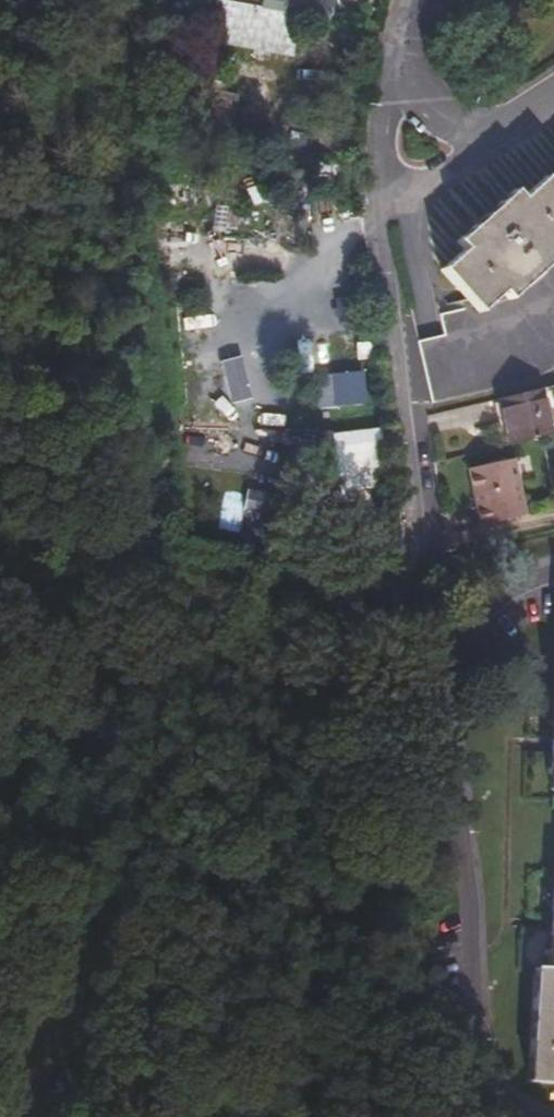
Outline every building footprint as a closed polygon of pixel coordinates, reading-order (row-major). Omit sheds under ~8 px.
[(265,2),(313,12),(315,0),(265,0),(265,2)] [(299,35),(303,14),(262,6),(261,10),(223,2),(218,28),(227,30),(277,40),(278,31),(299,35)] [(217,38),(273,50),(297,47),(297,44),(299,35),(278,31),(277,40),(227,30),(218,28),(217,38)] [(200,136),(227,140),(238,96),(211,90),(200,136)] [(414,270),(455,313),(477,292),(485,299),(540,251),(533,243),(553,225),(553,215),(539,198),(519,176),(494,200),(487,194),(431,242),(437,251),(414,270)] [(534,193),(539,198),(553,215),(553,178),(534,193)] [(337,370),(337,404),(364,404),(363,370),(337,370)] [(537,391),(489,403),(498,448),(548,438),(537,391)] [(377,428),(335,429),(336,498),(378,498),(377,428)] [(484,463),(460,468),(474,529),(524,518),(510,457),(484,463)] [(247,505),(246,548),(265,548),(267,506),(247,505)] [(545,695),(539,691),(535,793),(550,793),(553,793),(553,694),(545,695)] [(547,876),(539,876),(534,973),(553,974),(553,876),(547,876)] [(534,973),(518,972),(514,1085),(553,1087),(553,974),(534,973)]
